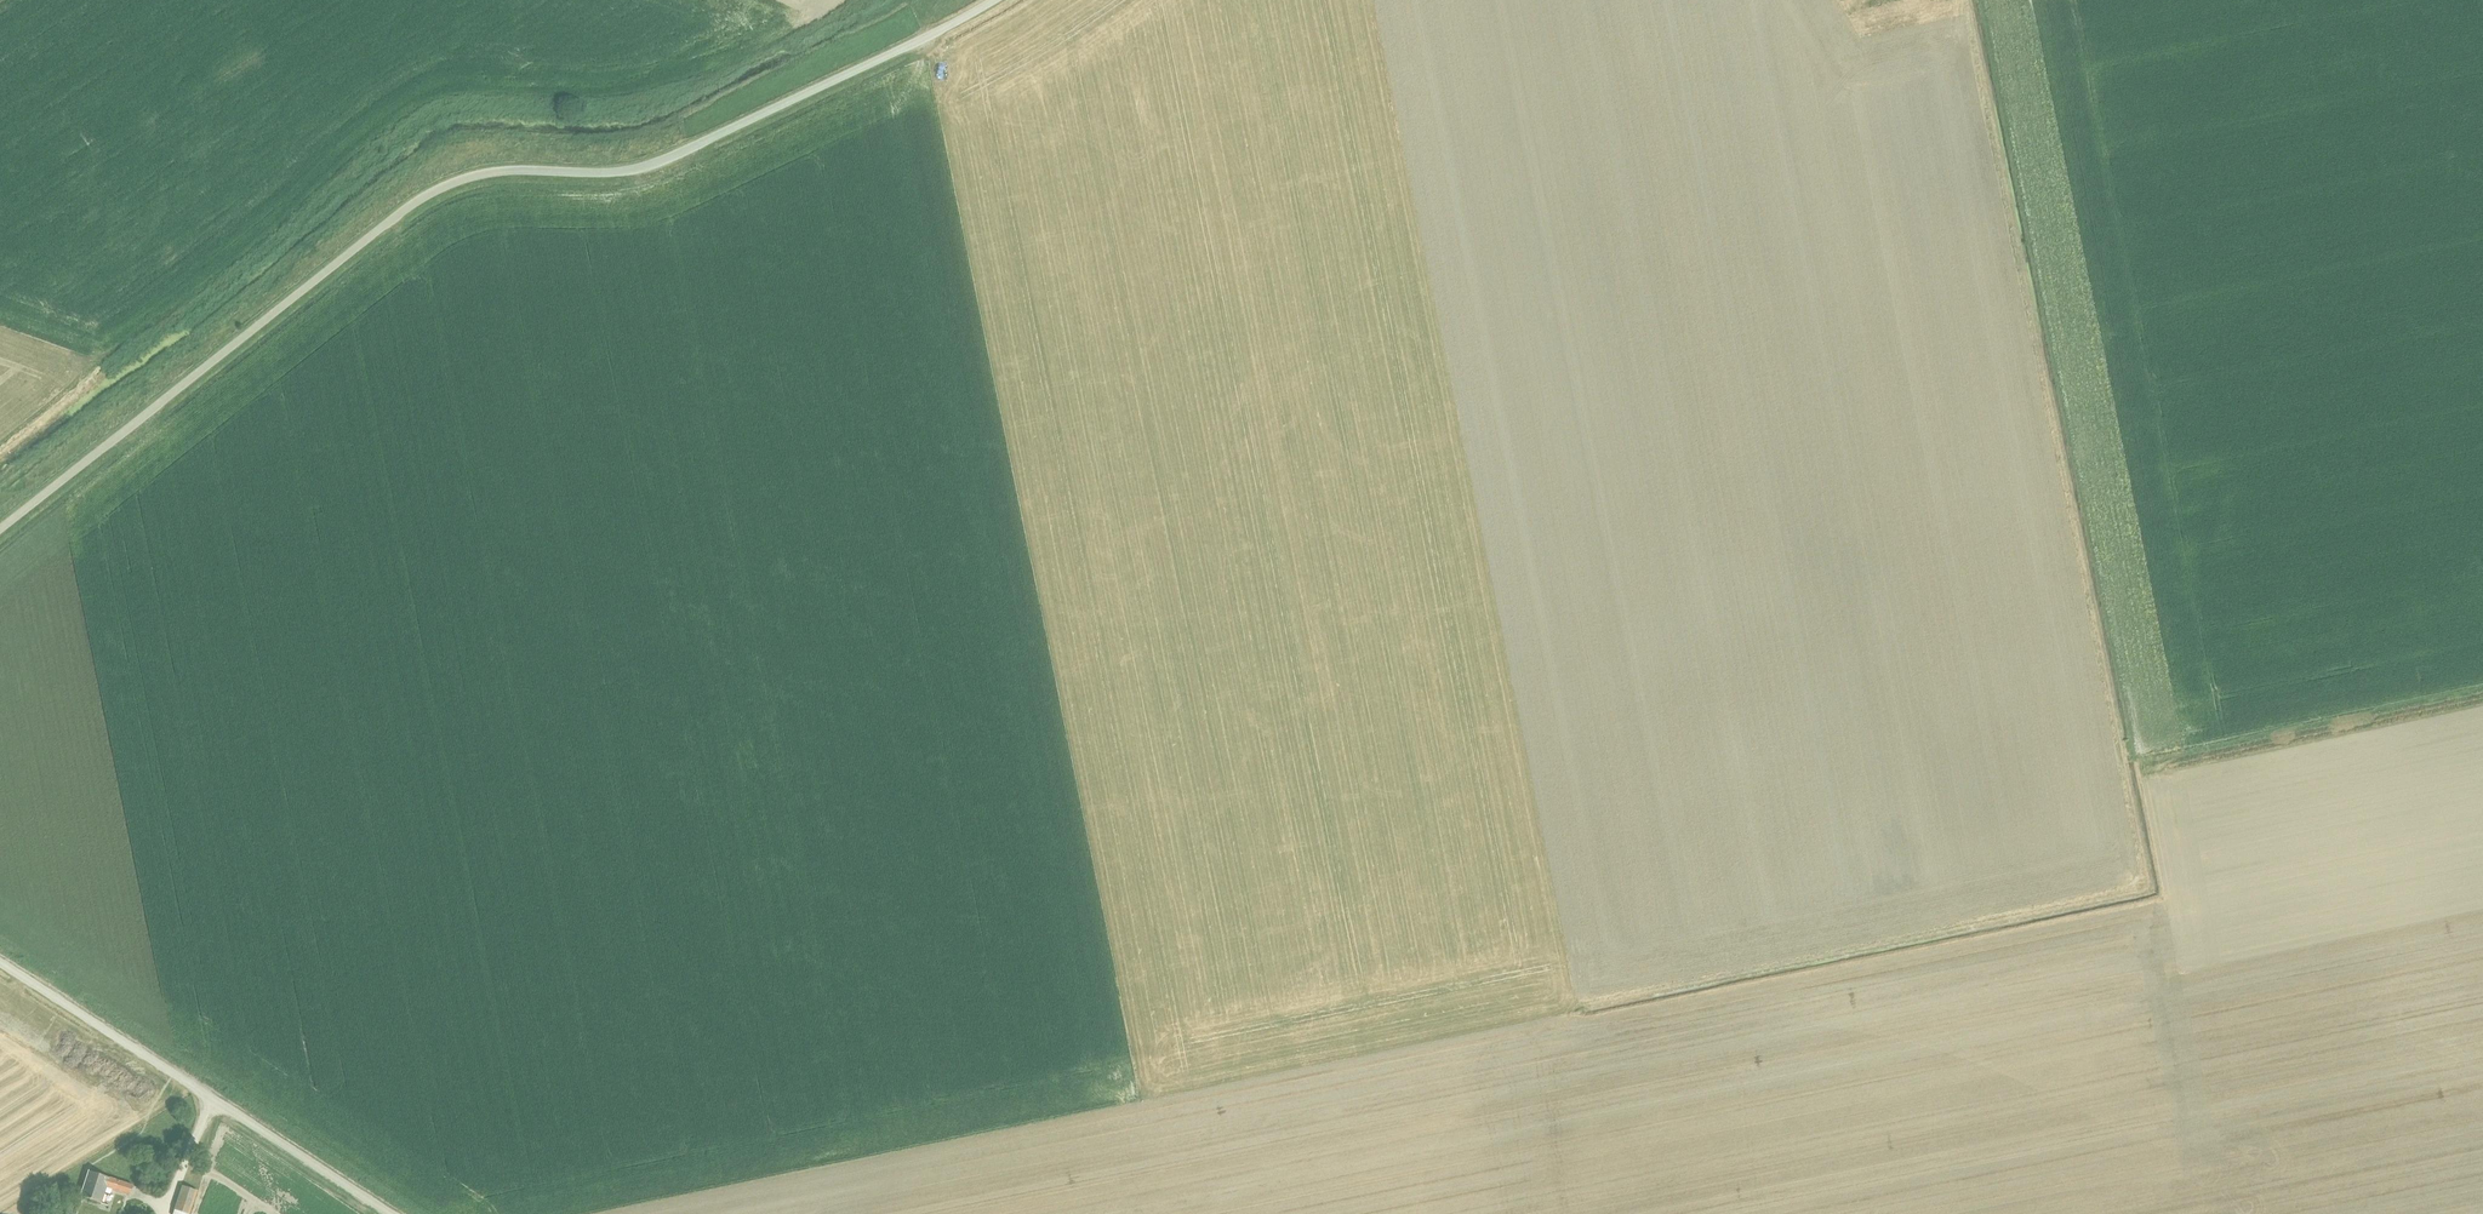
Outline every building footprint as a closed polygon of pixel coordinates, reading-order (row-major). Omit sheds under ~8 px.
[(133,1186),(88,1171),(80,1196),(100,1203),(104,1193),(110,1195),(111,1189),(130,1195),(133,1186)] [(190,1210),(196,1191),(183,1186),(176,1204),(190,1210)]
